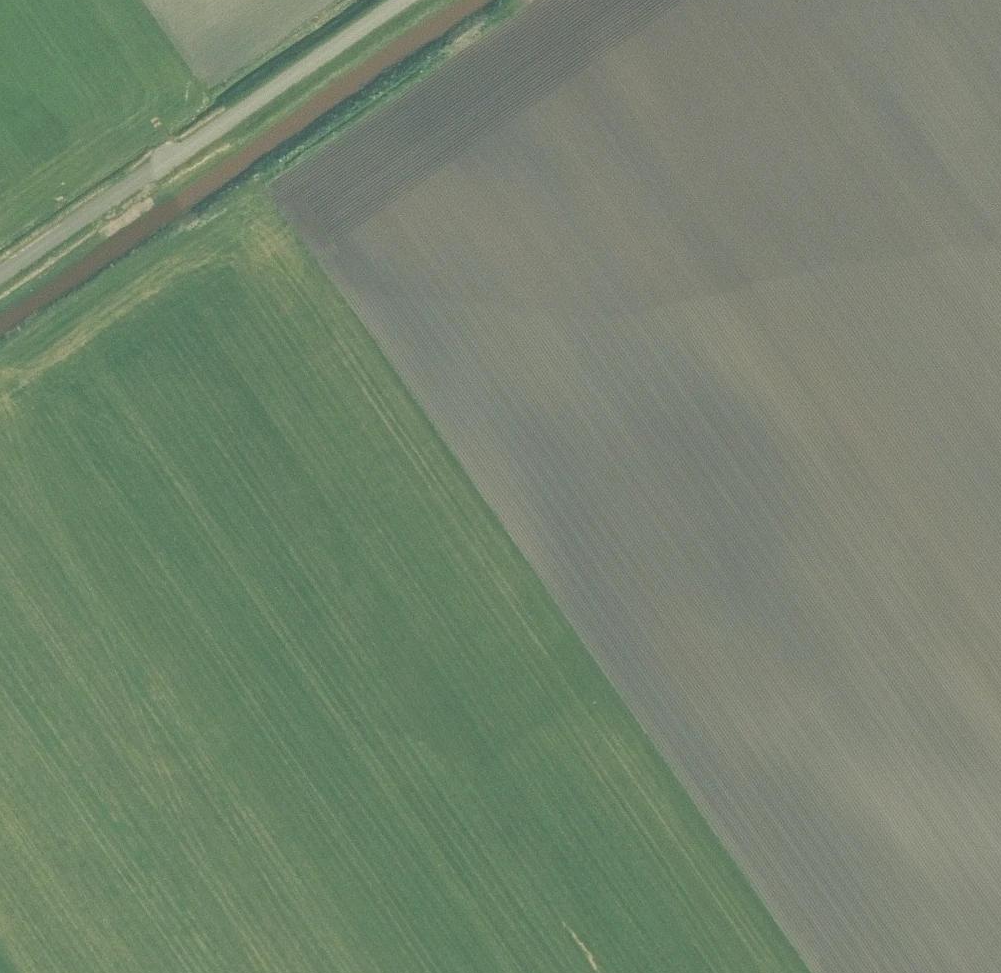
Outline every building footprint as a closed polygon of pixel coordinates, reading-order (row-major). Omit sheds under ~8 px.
[(460,13),(482,0),(455,0),(453,1),(460,13)]
